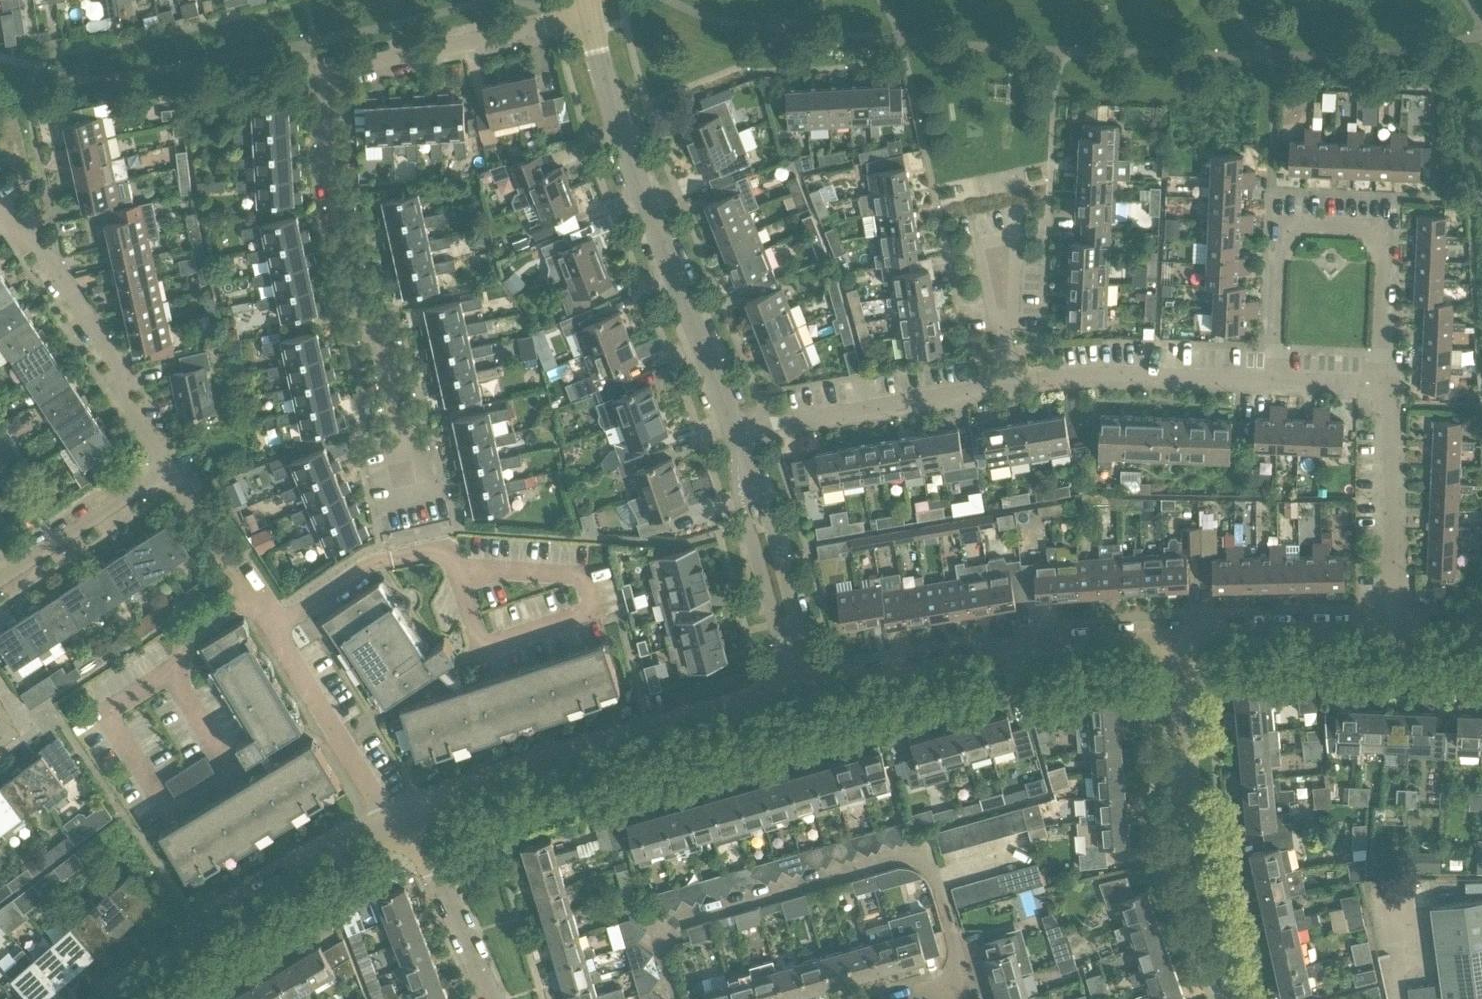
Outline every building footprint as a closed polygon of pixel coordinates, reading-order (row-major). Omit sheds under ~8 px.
[(5,9),(13,7),(12,0),(3,0),(5,9)] [(107,16),(121,14),(119,0),(105,0),(107,16)] [(214,9),(212,0),(203,0),(206,12),(214,10),(214,9)] [(184,17),(192,15),(199,13),(196,1),(181,4),(184,17)] [(21,6),(13,7),(14,11),(15,20),(23,19),(21,6)] [(158,12),(160,21),(160,23),(175,20),(172,9),(158,12)] [(14,11),(3,13),(5,22),(15,20),(14,11)] [(51,30),(40,31),(41,40),(52,39),(51,30)] [(536,75),(511,80),(519,120),(536,116),(540,133),(560,129),(559,121),(572,118),(567,95),(542,101),(536,75)] [(494,125),(519,120),(511,80),(485,86),(490,112),(476,115),(477,117),(480,135),(482,144),(497,141),(494,125)] [(872,134),(880,134),(880,122),(904,121),(902,87),(890,88),(890,84),(868,85),(871,123),(872,134)] [(871,123),(868,85),(848,86),(850,124),(871,123)] [(850,124),(848,86),(828,87),(830,125),(850,124)] [(700,100),(703,107),(726,98),(733,95),(730,87),(700,100)] [(830,125),(828,87),(808,88),(810,126),(830,125)] [(786,90),(788,128),(810,126),(808,88),(786,90)] [(1377,123),(1378,91),(1365,91),(1363,122),(1377,123)] [(418,95),(414,96),(416,139),(431,139),(432,158),(442,157),(441,138),(439,94),(438,94),(438,102),(424,102),(424,97),(418,97),(418,95)] [(443,94),(439,94),(441,138),(454,137),(455,157),(466,156),(463,100),(448,101),(448,96),(443,96),(443,94)] [(391,97),(393,140),(407,140),(408,159),(417,159),(416,139),(414,96),(414,103),(400,104),(400,99),(395,99),(395,97),(391,97)] [(394,160),(393,140),(391,97),(389,97),(390,105),(376,105),(376,100),(370,101),(370,99),(365,99),(366,104),(367,128),(368,142),(382,141),(383,161),(394,160)] [(739,131),(735,120),(726,98),(703,107),(708,118),(683,128),(692,149),(739,131)] [(106,137),(101,115),(97,115),(95,104),(65,111),(68,122),(65,123),(70,145),(106,137)] [(367,128),(366,104),(356,104),(357,129),(367,128)] [(253,131),(290,130),(290,129),(297,129),(296,123),(295,123),(294,118),(289,119),(288,105),(257,106),(257,107),(232,108),(233,119),(252,118),(253,131)] [(173,118),(174,122),(184,121),(182,107),(162,109),(163,119),(173,118)] [(1315,115),(1314,129),(1312,129),(1311,175),(1318,175),(1318,173),(1333,173),(1334,142),(1321,141),(1322,115),(1315,115)] [(477,117),(468,119),(469,137),(480,135),(477,117)] [(184,121),(174,122),(175,136),(185,135),(184,121)] [(1348,121),(1348,130),(1347,142),(1334,142),(1333,173),(1347,174),(1347,177),(1354,178),(1356,130),(1357,130),(1358,121),(1348,121)] [(1400,121),(1392,121),(1391,132),(1391,144),(1377,143),(1376,175),(1391,175),(1391,179),(1397,179),(1399,133),(1400,121)] [(1084,122),(1084,134),(1080,134),(1079,155),(1117,156),(1119,123),(1084,122)] [(1311,175),(1312,129),(1304,128),(1304,140),(1289,140),(1289,150),(1288,159),(1288,171),(1304,172),(1303,175),(1311,175)] [(255,155),(291,154),(291,153),(298,153),(298,147),(296,148),(295,143),(291,143),(290,130),(253,131),(234,132),(234,143),(254,142),(255,155)] [(1361,174),(1376,175),(1377,143),(1364,143),(1365,131),(1357,130),(1356,130),(1354,178),(1361,178),(1361,174)] [(709,179),(713,189),(748,175),(755,172),(739,131),(692,149),(700,170),(724,161),(728,172),(709,179)] [(1399,133),(1397,179),(1404,179),(1404,176),(1420,177),(1421,145),(1407,145),(1408,133),(1399,133)] [(111,158),(106,137),(70,145),(75,166),(111,158)] [(873,149),(872,149),(874,159),(892,155),(889,145),(873,149)] [(1160,145),(1159,158),(1170,159),(1171,145),(1160,145)] [(848,159),(845,148),(832,152),(834,162),(848,159)] [(859,152),(860,156),(861,162),(866,161),(874,159),(872,149),(859,152)] [(177,151),(178,165),(189,164),(187,150),(177,151)] [(1288,159),(1289,150),(1279,150),(1279,159),(1288,159)] [(821,165),(834,162),(832,152),(818,155),(821,165)] [(866,161),(871,191),(860,193),(860,194),(909,186),(906,165),(903,152),(903,153),(899,153),(892,155),(874,159),(866,161)] [(804,169),(814,166),(811,153),(801,155),(804,169)] [(256,179),(292,178),(292,177),(300,177),(299,171),(297,171),(297,167),(292,167),(291,154),(255,155),(235,156),(235,166),(255,165),(256,179)] [(1211,176),(1255,178),(1255,170),(1242,169),(1243,155),(1212,154),(1211,176)] [(1078,175),(1116,177),(1117,156),(1079,155),(1078,175)] [(516,209),(534,202),(533,201),(570,187),(562,166),(537,176),(530,157),(507,166),(515,186),(517,185),(520,191),(516,192),(513,199),(516,209)] [(115,179),(111,158),(75,166),(80,187),(115,179)] [(1158,173),(1162,173),(1169,173),(1170,159),(1159,158),(1158,173)] [(189,164),(178,165),(182,193),(193,192),(189,164)] [(706,204),(714,224),(749,210),(760,206),(748,175),(713,189),(717,199),(706,204)] [(1077,196),(1116,198),(1116,177),(1078,175),(1077,196)] [(115,179),(80,187),(85,209),(134,198),(129,176),(115,179)] [(802,189),(797,176),(787,180),(792,193),(802,189)] [(1254,187),(1255,178),(1211,176),(1210,198),(1241,199),(1242,186),(1254,187)] [(257,204),(293,202),(301,202),(300,196),(298,196),(298,191),(293,191),(292,178),(256,179),(237,180),(238,191),(257,190),(257,204)] [(210,181),(210,192),(225,191),(225,181),(210,181)] [(909,186),(860,194),(864,214),(913,206),(909,186)] [(1150,199),(1153,199),(1161,200),(1161,187),(1151,186),(1150,199)] [(570,187),(533,201),(534,202),(541,221),(530,225),(535,238),(558,229),(554,218),(578,208),(570,187)] [(820,187),(810,191),(815,204),(825,200),(820,187)] [(381,226),(388,225),(423,217),(423,216),(420,203),(440,198),(438,189),(418,193),(418,192),(383,200),(386,214),(381,215),(382,220),(380,221),(381,226)] [(802,189),(792,193),(797,205),(807,201),(802,189)] [(1082,218),(1082,228),(1110,229),(1110,219),(1115,219),(1116,198),(1077,196),(1076,217),(1082,218)] [(1241,212),(1241,199),(1210,198),(1209,218),(1253,221),(1253,213),(1241,212)] [(1161,200),(1153,199),(1150,199),(1149,213),(1160,214),(1161,200)] [(111,244),(148,236),(161,233),(154,200),(114,209),(117,221),(106,223),(111,244)] [(820,217),(830,213),(825,200),(815,204),(820,217)] [(878,230),(879,233),(916,226),(913,206),(864,214),(867,232),(878,230)] [(749,210),(714,224),(721,243),(757,229),(749,210)] [(186,214),(189,227),(199,225),(196,211),(186,214)] [(429,240),(426,226),(445,222),(443,212),(423,216),(423,217),(388,225),(391,238),(386,239),(387,244),(385,245),(386,249),(393,248),(429,240)] [(802,217),(807,230),(817,227),(812,214),(802,217)] [(1418,216),(1417,238),(1458,239),(1458,235),(1446,235),(1447,217),(1418,216)] [(263,235),(266,248),(303,240),(309,239),(308,234),(306,235),(305,230),(300,231),(297,217),(242,229),(244,239),(263,235)] [(1180,239),(1181,219),(1165,218),(1164,238),(1180,239)] [(1209,218),(1208,240),(1240,242),(1240,228),(1253,229),(1253,221),(1209,218)] [(202,238),(199,225),(189,227),(192,241),(202,238)] [(817,227),(807,230),(812,243),(820,262),(830,258),(817,226),(817,227)] [(835,226),(825,230),(830,243),(840,240),(835,226)] [(910,259),(908,249),(920,248),(916,226),(879,233),(882,252),(875,254),(877,265),(910,259)] [(1071,239),(1070,260),(1109,262),(1110,229),(1082,228),(1081,239),(1071,239)] [(757,229),(721,243),(729,261),(764,247),(757,229)] [(116,266),(153,258),(148,236),(111,244),(116,266)] [(392,273),(399,272),(434,264),(434,263),(431,250),(450,245),(448,236),(429,240),(393,248),(396,261),(391,262),(393,267),(391,268),(392,273)] [(531,245),(528,236),(514,241),(517,250),(531,245)] [(542,246),(549,264),(547,277),(549,281),(566,275),(603,260),(594,238),(569,248),(564,237),(542,246)] [(1417,238),(1416,259),(1444,259),(1445,243),(1458,244),(1458,239),(1417,238)] [(303,240),(266,248),(247,252),(249,263),(268,258),(271,272),(307,264),(314,262),(313,257),(311,258),(310,252),(305,253),(303,240)] [(835,256),(845,252),(840,240),(830,243),(835,256)] [(1240,242),(1208,240),(1207,262),(1251,264),(1252,256),(1239,255),(1240,242)] [(736,281),(750,276),(753,284),(775,276),(764,247),(729,261),(736,281)] [(1148,259),(1147,264),(1158,264),(1158,251),(1148,250),(1148,259)] [(195,255),(198,270),(208,268),(205,253),(195,255)] [(114,279),(118,278),(120,287),(158,279),(153,258),(116,266),(115,265),(111,266),(114,279)] [(434,264),(399,272),(401,284),(397,285),(398,291),(395,291),(397,296),(439,287),(436,273),(456,269),(453,259),(434,263),(434,264)] [(881,266),(885,283),(893,282),(895,294),(933,288),(930,267),(912,270),(910,259),(877,265),(877,266),(881,266)] [(1416,259),(1415,281),(1456,282),(1456,278),(1444,278),(1444,259),(1416,259)] [(611,283),(603,260),(566,275),(570,286),(559,290),(568,313),(591,304),(586,293),(611,283)] [(1070,260),(1069,281),(1108,283),(1109,262),(1070,260)] [(1206,285),(1215,286),(1215,283),(1238,284),(1238,272),(1251,272),(1251,264),(1207,262),(1206,285)] [(277,295),(312,287),(319,285),(318,281),(317,282),(315,276),(310,277),(307,264),(271,272),(252,276),(254,286),(274,281),(277,295)] [(1158,264),(1147,264),(1147,278),(1157,278),(1158,264)] [(208,268),(198,270),(201,282),(211,280),(208,268)] [(1,273),(0,274),(0,305),(16,295),(1,273)] [(826,277),(830,289),(839,286),(836,274),(826,277)] [(162,300),(158,279),(120,287),(125,308),(162,300)] [(1107,303),(1108,283),(1069,281),(1068,302),(1107,303)] [(1415,302),(1415,304),(1425,304),(1425,302),(1442,303),(1442,286),(1456,287),(1456,282),(1415,281),(1415,302)] [(1172,284),(1163,283),(1162,295),(1172,295),(1172,284)] [(1215,283),(1215,286),(1214,306),(1257,308),(1257,300),(1246,299),(1246,284),(1237,284),(1238,284),(1215,283)] [(103,284),(93,286),(94,293),(105,291),(103,284)] [(754,320),(789,306),(782,286),(746,301),(754,320)] [(312,287),(277,295),(257,299),(260,310),(279,305),(282,320),(317,312),(317,311),(324,309),(323,303),(321,303),(320,299),(315,300),(312,287)] [(845,305),(840,287),(830,290),(836,308),(844,306),(845,305)] [(847,289),(850,302),(861,299),(857,287),(847,289)] [(899,315),(936,309),(933,288),(895,294),(899,315)] [(1146,291),(1145,305),(1156,305),(1157,292),(1146,291)] [(16,295),(0,305),(0,336),(30,317),(16,295)] [(217,309),(214,296),(204,298),(207,311),(217,309)] [(424,334),(431,332),(466,324),(463,310),(482,306),(480,296),(460,301),(460,300),(425,308),(428,322),(424,323),(425,328),(422,328),(424,334)] [(861,299),(850,302),(856,321),(866,320),(861,299)] [(167,321),(162,300),(125,308),(130,329),(167,321)] [(1106,324),(1107,303),(1068,302),(1067,322),(1106,324)] [(1425,304),(1424,324),(1465,325),(1466,321),(1453,321),(1453,303),(1442,303),(1425,302),(1425,304)] [(1156,319),(1156,305),(1145,305),(1145,319),(1156,319)] [(754,320),(761,339),(797,324),(789,306),(754,320)] [(836,332),(842,330),(841,330),(850,328),(844,306),(836,308),(838,317),(833,318),(836,332)] [(1256,316),(1257,308),(1214,306),(1213,329),(1244,330),(1245,316),(1256,316)] [(575,330),(584,353),(629,335),(620,311),(598,320),(592,307),(560,320),(566,334),(575,330)] [(217,309),(207,312),(210,324),(220,322),(217,309)] [(902,335),(940,328),(936,309),(899,315),(902,335)] [(0,336),(0,338),(13,358),(44,339),(30,317),(0,336)] [(427,352),(428,357),(471,347),(468,334),(488,329),(486,320),(466,324),(431,332),(434,345),(429,346),(430,351),(427,352)] [(862,342),(872,340),(866,320),(856,321),(862,342)] [(130,329),(134,350),(150,347),(152,358),(174,354),(167,321),(130,329)] [(761,339),(769,358),(805,344),(797,324),(761,339)] [(1424,324),(1424,346),(1451,347),(1452,329),(1465,330),(1465,325),(1424,324)] [(228,341),(241,338),(238,327),(226,329),(228,341)] [(841,330),(842,330),(844,342),(854,339),(851,327),(850,328),(841,330)] [(1144,327),(1144,337),(1153,337),(1154,327),(1144,327)] [(894,357),(905,355),(943,349),(940,328),(902,335),(890,337),(894,357)] [(284,350),(287,363),(323,356),(330,354),(328,349),(327,350),(325,345),(320,346),(317,332),(283,339),(283,340),(262,344),(264,354),(284,350)] [(225,342),(224,338),(223,333),(206,336),(208,346),(225,342)] [(581,398),(596,392),(633,377),(628,364),(639,359),(629,335),(584,353),(592,373),(574,381),(581,398)] [(59,361),(44,339),(13,358),(28,380),(59,361)] [(875,353),(872,340),(862,342),(866,356),(875,353)] [(230,354),(240,352),(237,342),(228,344),(230,354)] [(471,347),(428,357),(436,355),(439,368),(434,370),(435,374),(433,375),(434,380),(476,370),(473,357),(494,353),(491,343),(471,347)] [(813,364),(805,344),(769,358),(777,379),(813,364)] [(1424,346),(1423,368),(1464,369),(1464,365),(1451,365),(1451,347),(1424,346)] [(844,352),(850,373),(862,370),(856,349),(844,352)] [(172,373),(182,417),(213,410),(205,370),(210,368),(206,351),(181,357),(184,370),(172,373)] [(323,356),(287,363),(268,367),(270,378),(290,373),(292,387),(328,380),(328,379),(335,377),(334,373),(331,373),(330,368),(326,369),(323,356)] [(42,402),(73,382),(59,361),(28,380),(42,402)] [(445,402),(446,403),(465,399),(467,407),(483,403),(478,381),(499,376),(496,366),(476,370),(434,380),(441,379),(444,392),(439,393),(440,398),(438,398),(438,404),(445,402)] [(1423,368),(1422,391),(1449,392),(1450,373),(1464,374),(1464,369),(1423,368)] [(245,372),(234,375),(238,392),(249,389),(245,372)] [(605,426),(606,427),(660,408),(651,384),(637,388),(633,377),(596,392),(600,401),(598,403),(601,413),(601,415),(600,417),(601,420),(602,422),(603,424),(605,426)] [(273,391),(275,401),(295,397),(297,409),(333,402),(340,401),(339,396),(337,397),(336,391),(331,392),(328,380),(292,387),(273,391)] [(42,402),(57,424),(88,404),(73,382),(42,402)] [(333,402),(297,409),(278,413),(280,424),(300,420),(303,434),(313,432),(328,429),(338,427),(338,425),(345,424),(344,419),(342,420),(341,414),(336,415),(333,402)] [(101,425),(88,404),(57,424),(71,445),(101,425)] [(1276,449),(1279,406),(1270,405),(1270,417),(1256,416),(1254,448),(1276,449)] [(1279,406),(1276,449),(1298,450),(1299,418),(1286,418),(1287,406),(1279,406)] [(453,444),(460,443),(495,434),(492,421),(512,416),(509,407),(490,411),(455,419),(458,432),(452,434),(453,438),(451,439),(453,444)] [(1318,451),(1320,407),(1313,407),(1312,419),(1299,418),(1298,450),(1318,451)] [(1329,408),(1320,407),(1318,451),(1342,452),(1344,420),(1329,419),(1329,408)] [(605,469),(612,466),(646,453),(651,452),(647,440),(668,432),(660,408),(606,427),(611,441),(615,442),(617,447),(612,449),(602,461),(605,469)] [(1144,457),(1147,416),(1100,414),(1098,455),(1144,457)] [(1044,418),(1050,455),(1071,452),(1064,415),(1044,418)] [(1188,459),(1190,418),(1147,416),(1144,457),(1188,459)] [(1050,455),(1044,418),(1024,421),(1030,459),(1050,455)] [(1230,461),(1231,420),(1190,418),(1188,459),(1230,461)] [(1433,439),(1462,440),(1462,422),(1434,420),(1433,439)] [(1030,459),(1024,421),(1004,425),(1010,462),(1030,459)] [(101,425),(71,445),(86,468),(74,476),(82,487),(115,465),(108,454),(117,448),(101,425)] [(983,428),(983,432),(972,434),(974,448),(977,463),(988,461),(989,466),(1010,462),(1004,425),(983,428)] [(3,458),(17,449),(19,448),(4,426),(0,429),(0,453),(3,458)] [(974,448),(962,450),(958,428),(938,431),(946,480),(978,474),(977,463),(974,448)] [(328,429),(313,432),(314,439),(329,434),(328,429)] [(458,462),(457,462),(458,467),(465,466),(501,458),(497,444),(517,439),(514,430),(495,434),(460,443),(463,456),(457,457),(458,462)] [(924,472),(944,469),(945,480),(946,480),(938,431),(918,435),(924,472)] [(918,435),(898,438),(904,476),(924,472),(918,435)] [(898,438),(877,442),(883,479),(904,476),(898,438)] [(1474,440),(1462,440),(1433,439),(1432,462),(1461,463),(1462,448),(1474,449),(1474,440)] [(863,483),(883,479),(877,442),(857,445),(863,483)] [(844,486),(863,483),(857,445),(837,449),(844,486)] [(330,461),(324,448),(273,469),(277,478),(295,471),(300,483),(335,470),(341,467),(339,462),(337,463),(336,459),(330,461)] [(32,470),(17,449),(3,458),(18,480),(32,470)] [(837,449),(817,452),(818,456),(806,458),(807,471),(811,490),(823,488),(823,490),(844,486),(837,449)] [(470,489),(506,481),(502,467),(533,460),(531,451),(501,458),(465,466),(468,479),(462,480),(463,486),(462,486),(463,491),(470,489)] [(635,471),(643,494),(681,481),(672,456),(650,464),(646,453),(612,466),(613,470),(619,468),(622,475),(635,471)] [(1460,482),(1461,463),(1432,462),(1431,481),(1460,482)] [(5,491),(13,486),(0,467),(0,493),(4,490),(4,491),(5,491)] [(1245,468),(1245,482),(1260,483),(1261,468),(1245,468)] [(1121,469),(1120,492),(1141,492),(1141,470),(1121,469)] [(310,505),(344,491),(350,489),(348,485),(347,486),(345,480),(340,482),(335,470),(300,483),(283,490),(287,500),(305,493),(310,505)] [(525,477),(506,481),(470,489),(473,502),(467,503),(468,508),(467,508),(468,513),(475,512),(477,513),(510,505),(508,490),(527,486),(525,477)] [(235,504),(246,499),(238,481),(227,485),(235,504)] [(681,481),(643,494),(629,499),(638,513),(641,522),(638,523),(642,534),(671,526),(667,513),(690,505),(681,481)] [(1473,483),(1460,482),(1431,481),(1430,507),(1459,508),(1460,490),(1472,490),(1473,483)] [(1069,484),(1055,486),(1057,496),(1071,494),(1069,484)] [(1252,485),(1240,485),(1240,493),(1252,493),(1252,485)] [(1055,486),(1042,488),(1044,499),(1057,496),(1055,486)] [(1017,503),(1031,501),(1029,490),(1016,493),(1017,503)] [(292,513),(296,523),(314,515),(319,527),(354,513),(359,511),(357,506),(356,507),(354,502),(350,504),(344,491),(310,505),(292,513)] [(1082,492),(1082,498),(1082,502),(1096,503),(1096,492),(1082,492)] [(1110,503),(1109,508),(1117,508),(1116,492),(1096,492),(1096,503),(1110,503)] [(1118,497),(1119,492),(1116,492),(1117,508),(1140,508),(1140,497),(1118,497)] [(1017,503),(1016,493),(1002,495),(1003,505),(1017,503)] [(1141,518),(1153,518),(1154,498),(1140,497),(1140,508),(1142,508),(1141,518)] [(1175,509),(1175,498),(1161,498),(1161,509),(1175,509)] [(969,501),(971,511),(985,509),(983,499),(969,501)] [(1053,514),(1067,511),(1065,501),(1052,504),(1053,514)] [(1285,501),(1285,516),(1298,516),(1298,501),(1285,501)] [(1052,504),(1038,506),(1040,516),(1053,514),(1052,504)] [(944,505),(931,507),(932,518),(946,516),(944,505)] [(919,520),(932,518),(931,507),(917,510),(919,520)] [(1471,523),(1471,527),(1458,527),(1459,508),(1430,507),(1429,535),(1458,535),(1471,536),(1471,530),(1481,531),(1481,524),(1471,523)] [(903,512),(890,515),(891,525),(905,523),(903,512)] [(354,513),(319,527),(290,539),(294,550),(324,537),(329,551),(363,536),(363,535),(369,533),(367,527),(365,528),(363,524),(359,526),(354,513)] [(978,516),(980,526),(994,523),(992,514),(978,516)] [(878,527),(891,525),(890,515),(876,517),(878,527)] [(967,528),(980,526),(978,516),(965,519),(967,528)] [(850,521),(851,531),(851,532),(865,529),(863,519),(850,521)] [(817,526),(819,537),(851,531),(850,521),(817,526)] [(148,537),(168,567),(190,553),(170,522),(148,537)] [(949,522),(936,524),(938,534),(951,532),(949,522)] [(924,536),(938,534),(936,524),(923,526),(924,536)] [(1187,551),(1200,551),(1199,527),(1182,527),(1182,539),(1179,539),(1177,536),(1172,536),(1169,540),(1169,545),(1166,544),(1166,552),(1164,552),(1167,588),(1189,586),(1187,551)] [(1217,553),(1217,527),(1202,527),(1203,553),(1217,553)] [(252,535),(259,552),(273,547),(265,529),(252,535)] [(906,529),(893,531),(894,542),(908,540),(906,529)] [(894,542),(893,531),(874,534),(875,545),(894,542)] [(1331,531),(1322,532),(1322,541),(1331,541),(1331,531)] [(874,534),(851,538),(853,549),(875,545),(874,534)] [(1278,535),(1270,535),(1270,543),(1259,544),(1259,556),(1256,556),(1257,588),(1272,587),(1272,590),(1279,590),(1278,535)] [(1299,543),(1287,544),(1286,535),(1278,535),(1279,590),(1286,590),(1286,587),(1300,587),(1299,543)] [(1429,535),(1428,558),(1457,559),(1458,535),(1429,535)] [(146,582),(168,567),(148,537),(126,551),(146,582)] [(851,538),(817,544),(819,558),(840,554),(839,551),(853,549),(851,538)] [(1099,544),(1100,557),(1102,592),(1123,591),(1120,548),(1120,542),(1099,544)] [(1322,543),(1323,589),(1328,589),(1328,586),(1344,585),(1344,554),(1329,555),(1328,542),(1322,543)] [(1323,589),(1322,543),(1312,543),(1312,555),(1301,555),(1301,543),(1299,543),(1300,587),(1314,586),(1314,589),(1323,589)] [(1059,595),(1081,594),(1078,558),(1078,550),(1071,551),(1071,549),(1070,547),(1068,546),(1066,545),(1063,544),(1056,545),(1059,595)] [(1037,597),(1059,595),(1056,545),(1047,545),(1048,561),(1034,562),(1037,597)] [(1236,592),(1235,545),(1226,545),(1227,557),(1213,558),(1213,589),(1228,589),(1228,592),(1236,592)] [(1243,545),(1235,545),(1236,592),(1242,591),(1242,588),(1257,588),(1256,556),(1244,557),(1243,545)] [(654,589),(707,574),(704,565),(702,565),(696,546),(650,559),(655,575),(650,576),(654,589)] [(1142,547),(1120,548),(1123,591),(1145,589),(1142,554),(1142,547)] [(124,597),(146,582),(126,551),(103,566),(124,597)] [(1164,552),(1142,554),(1145,589),(1167,588),(1164,552)] [(988,561),(987,562),(995,607),(1016,603),(1010,572),(1022,570),(1020,559),(1008,561),(1004,557),(989,559),(988,561)] [(1100,557),(1078,558),(1081,594),(1102,592),(1100,557)] [(1428,558),(1427,573),(1432,573),(1432,580),(1454,581),(1455,574),(1456,574),(1457,559),(1428,558)] [(958,577),(946,579),(952,614),(973,611),(965,565),(964,561),(955,563),(958,577)] [(987,562),(965,565),(973,611),(995,607),(987,562)] [(102,611),(124,597),(103,566),(82,580),(102,611)] [(666,616),(708,605),(706,599),(711,598),(707,585),(709,585),(707,574),(654,589),(657,603),(662,601),(666,616)] [(882,582),(881,583),(879,576),(870,577),(872,584),(859,586),(866,622),(887,618),(882,590),(883,590),(882,582)] [(925,583),(924,583),(922,576),(914,577),(915,584),(903,586),(902,579),(901,579),(909,621),(931,618),(925,583)] [(192,603),(214,588),(207,577),(184,592),(185,593),(192,603)] [(859,586),(851,588),(850,578),(836,580),(837,590),(843,625),(866,622),(859,586)] [(893,581),(894,588),(883,590),(882,590),(887,618),(888,625),(909,621),(901,579),(893,581)] [(931,618),(952,614),(946,579),(925,583),(931,618)] [(82,580),(60,594),(81,625),(102,611),(82,580)] [(383,695),(387,702),(458,655),(446,638),(428,650),(381,580),(329,615),(333,621),(335,628),(334,633),(344,647),(349,649),(355,653),(362,663),(364,671),(363,676),(372,690),(377,691),(383,695)] [(626,596),(635,594),(631,581),(622,583),(626,596)] [(1434,586),(1434,596),(1435,596),(1434,598),(1440,599),(1440,597),(1441,597),(1442,586),(1434,586)] [(164,608),(169,617),(191,603),(185,593),(164,608)] [(60,594),(39,609),(59,639),(81,625),(60,594)] [(635,594),(626,596),(630,610),(638,608),(635,594)] [(669,646),(722,631),(720,622),(717,622),(714,610),(710,611),(708,605),(666,616),(670,632),(666,633),(669,646)] [(169,617),(164,608),(141,622),(147,631),(169,617)] [(39,609),(17,623),(37,654),(39,652),(43,659),(55,651),(51,645),(59,639),(39,609)] [(248,623),(245,618),(203,643),(257,731),(238,742),(249,759),(305,725),(300,716),(300,712),(298,705),(293,697),(288,692),(284,691),(275,675),(275,671),(273,664),(268,656),(263,651),(259,650),(250,634),(250,630),(248,623)] [(141,622),(120,637),(125,645),(147,631),(141,622)] [(37,654),(17,623),(0,634),(0,646),(15,669),(37,654)] [(725,642),(722,631),(669,646),(673,660),(678,658),(682,674),(705,668),(705,671),(716,668),(715,665),(728,662),(723,642),(725,642)] [(103,659),(125,645),(120,637),(119,636),(98,651),(103,659)] [(650,651),(646,637),(638,640),(641,654),(650,651)] [(606,639),(403,706),(405,713),(396,716),(393,726),(407,750),(417,752),(418,754),(421,753),(420,752),(436,746),(438,752),(456,747),(454,742),(470,737),(472,743),(504,732),(502,726),(518,721),(520,725),(523,724),(521,720),(537,715),(539,721),(571,710),(570,705),(586,700),(587,705),(605,699),(603,693),(619,687),(619,689),(623,691),(606,639)] [(82,674),(103,659),(98,651),(95,646),(73,660),(76,665),(82,674)] [(664,688),(657,662),(645,665),(652,691),(664,688)] [(82,674),(76,665),(65,672),(62,668),(51,675),(61,689),(71,682),(71,681),(82,674)] [(61,689),(51,675),(21,695),(30,709),(61,689)] [(1316,701),(1314,676),(1297,678),(1300,703),(1316,701)] [(1234,685),(1236,709),(1272,705),(1284,704),(1282,692),(1266,694),(1265,681),(1234,685)] [(1087,700),(1088,713),(1072,714),(1073,726),(1080,725),(1080,726),(1120,722),(1118,697),(1087,700)] [(1316,701),(1300,703),(1301,712),(1318,710),(1316,701)] [(1038,733),(1055,728),(1048,703),(1031,708),(1038,733)] [(1235,731),(1238,731),(1238,733),(1270,730),(1274,730),(1272,705),(1236,709),(1237,716),(1234,717),(1235,731)] [(1339,712),(1327,712),(1329,748),(1351,748),(1351,749),(1362,750),(1363,709),(1339,708),(1339,712)] [(1363,709),(1362,750),(1385,751),(1385,752),(1388,710),(1363,709)] [(1408,765),(1409,756),(1411,711),(1388,710),(1385,752),(1397,752),(1397,764),(1408,765)] [(1446,758),(1447,731),(1435,731),(1436,712),(1411,711),(1409,756),(1446,758)] [(1458,745),(1481,746),(1481,715),(1460,714),(1459,732),(1447,731),(1446,758),(1458,758),(1458,745)] [(1019,757),(1035,752),(1027,726),(1012,730),(1008,715),(985,722),(993,752),(1015,745),(1019,757)] [(961,728),(969,758),(993,752),(985,722),(961,728)] [(1082,749),(1091,748),(1122,746),(1120,722),(1080,726),(1082,749)] [(938,735),(946,765),(969,758),(961,728),(938,735)] [(1057,738),(1055,728),(1038,733),(1044,754),(1051,752),(1047,741),(1057,738)] [(1274,730),(1270,730),(1238,733),(1241,757),(1281,753),(1279,729),(1274,730)] [(949,777),(946,765),(938,735),(914,741),(918,757),(905,761),(912,787),(949,777)] [(1303,741),(1305,751),(1321,749),(1320,739),(1303,741)] [(42,753),(20,770),(43,800),(51,809),(71,794),(71,789),(65,781),(73,776),(49,744),(40,751),(42,753)] [(317,744),(165,836),(189,875),(191,873),(190,872),(205,863),(208,868),(224,859),(221,855),(236,846),(239,851),(253,843),(253,842),(260,837),(257,833),(271,825),(274,829),(280,825),(281,826),(297,816),(294,811),(308,802),(310,806),(326,797),(323,791),(337,783),(338,784),(341,782),(317,744)] [(872,753),(854,758),(864,791),(866,800),(878,796),(875,788),(890,784),(879,744),(870,747),(872,753)] [(1091,748),(1093,772),(1124,770),(1122,746),(1091,748)] [(1321,749),(1305,751),(1306,760),(1322,758),(1321,749)] [(864,791),(854,758),(853,752),(845,754),(847,760),(831,765),(840,798),(838,798),(841,807),(853,804),(851,795),(864,791)] [(1282,762),(1281,753),(1241,757),(1243,781),(1274,778),(1272,764),(1282,762)] [(206,754),(199,758),(204,767),(211,762),(206,754)] [(199,758),(193,762),(199,770),(204,767),(199,758)] [(822,767),(805,772),(815,805),(813,805),(816,815),(828,811),(825,802),(838,798),(840,798),(831,765),(829,759),(820,761),(822,767)] [(193,762),(187,765),(193,774),(199,770),(193,762)] [(211,762),(204,767),(209,773),(215,769),(211,762)] [(187,778),(193,774),(187,765),(182,769),(187,778)] [(805,772),(803,766),(795,768),(797,774),(780,779),(790,812),(788,813),(791,822),(803,818),(801,809),(813,805),(815,805),(805,772)] [(1052,781),(1068,776),(1065,766),(1048,770),(1052,781)] [(204,767),(199,770),(203,777),(209,773),(204,767)] [(182,769),(176,773),(181,782),(187,778),(182,769)] [(20,770),(0,785),(0,787),(21,816),(23,815),(43,800),(20,770)] [(199,770),(193,774),(197,781),(203,777),(199,770)] [(1095,796),(1084,796),(1084,797),(1095,797),(1127,795),(1124,770),(1093,772),(1095,796)] [(176,773),(171,776),(176,785),(181,782),(176,773)] [(772,782),(755,787),(765,819),(763,820),(766,829),(779,825),(776,816),(788,813),(790,812),(780,779),(779,773),(771,776),(772,782)] [(193,774),(187,778),(192,784),(197,781),(193,774)] [(176,785),(171,776),(166,779),(171,788),(176,785)] [(1068,776),(1052,781),(1054,789),(1071,784),(1068,776)] [(187,778),(181,782),(186,788),(192,784),(187,778)] [(1295,788),(1275,790),(1274,778),(1243,781),(1245,805),(1290,801),(1290,798),(1296,798),(1295,788)] [(755,787),(754,780),(745,783),(747,789),(729,794),(739,827),(741,836),(753,833),(750,824),(763,820),(765,819),(755,787)] [(181,782),(176,785),(181,791),(186,788),(181,782)] [(181,791),(176,785),(171,788),(176,795),(181,791)] [(1333,797),(1331,786),(1314,788),(1315,798),(1333,797)] [(1359,804),(1360,786),(1350,786),(1350,804),(1359,804)] [(1370,786),(1360,786),(1359,804),(1370,804),(1370,786)] [(6,839),(17,831),(14,828),(26,819),(23,815),(21,816),(0,787),(0,831),(6,839)] [(1028,787),(1005,793),(1007,801),(1030,795),(1028,787)] [(726,831),(739,827),(729,794),(727,788),(720,790),(722,796),(705,801),(714,834),(717,843),(728,840),(726,831)] [(1398,806),(1406,806),(1407,789),(1407,788),(1399,788),(1398,806)] [(1418,789),(1407,789),(1406,806),(1417,807),(1418,789)] [(1472,792),(1471,809),(1480,809),(1481,792),(1472,792)] [(983,808),(1007,801),(1005,793),(981,800),(983,808)] [(705,801),(703,795),(696,798),(697,803),(680,808),(690,841),(692,850),(704,847),(702,837),(714,834),(705,801)] [(1129,819),(1127,795),(1095,797),(1084,797),(1086,813),(1080,813),(1081,820),(1079,820),(1097,821),(1129,819)] [(1333,805),(1333,797),(1315,798),(1315,807),(1333,805)] [(981,800),(957,807),(959,815),(983,808),(981,800)] [(1291,823),(1284,823),(1283,812),(1291,811),(1290,801),(1245,805),(1247,829),(1262,828),(1263,839),(1293,834),(1291,823)] [(676,845),(690,841),(680,808),(679,802),(670,804),(672,810),(655,815),(665,848),(667,857),(679,854),(676,845)] [(1021,807),(1022,808),(1027,828),(1028,830),(1045,825),(1038,802),(1021,807)] [(68,835),(76,844),(113,816),(104,803),(87,815),(90,819),(68,835)] [(957,807),(934,813),(936,821),(959,815),(957,807)] [(1027,828),(1022,808),(1011,811),(1016,832),(1027,828)] [(617,809),(605,812),(615,846),(621,845),(627,843),(617,809)] [(651,852),(665,848),(655,815),(654,809),(646,811),(648,817),(631,822),(643,865),(654,861),(651,852)] [(1000,814),(1006,835),(1016,832),(1011,811),(1000,814)] [(605,812),(594,816),(604,850),(615,846),(605,812)] [(990,817),(995,838),(1006,835),(1000,814),(990,817)] [(980,820),(985,840),(995,838),(990,817),(980,820)] [(1107,864),(1106,844),(1131,842),(1129,819),(1097,821),(1079,820),(1077,821),(1078,834),(1084,833),(1086,851),(1079,852),(1081,867),(1107,864)] [(985,840),(980,820),(969,823),(975,843),(985,840)] [(106,828),(75,852),(82,861),(102,846),(112,837),(121,850),(131,841),(116,821),(106,828)] [(875,829),(875,830),(878,838),(883,841),(894,847),(897,842),(902,844),(908,834),(903,831),(900,822),(875,829)] [(1368,822),(1354,824),(1355,860),(1366,858),(1368,822)] [(959,826),(964,846),(975,843),(969,823),(959,826)] [(1048,834),(1045,825),(1028,830),(1031,839),(1048,834)] [(948,829),(954,849),(964,846),(959,826),(948,829)] [(937,832),(943,852),(954,849),(948,829),(937,832)] [(852,845),(858,848),(869,854),(872,849),(877,852),(883,841),(878,838),(875,830),(850,837),(852,845)] [(1295,847),(1293,834),(1263,839),(1265,851),(1251,854),(1256,878),(1294,870),(1289,848),(1295,847)] [(54,860),(76,844),(68,835),(47,851),(54,860)] [(852,859),(858,848),(852,845),(850,837),(825,844),(827,852),(833,855),(844,861),(847,856),(852,859)] [(560,863),(581,856),(578,846),(557,852),(553,839),(524,847),(531,871),(560,863)] [(800,851),(803,859),(808,862),(819,868),(822,863),(827,866),(833,855),(827,852),(825,844),(800,851)] [(54,860),(47,851),(27,866),(34,875),(54,860)] [(775,858),(778,867),(783,869),(794,875),(797,870),(802,873),(808,862),(803,859),(800,851),(775,858)] [(75,852),(55,866),(62,875),(64,878),(67,876),(84,864),(82,861),(75,852)] [(1372,871),(1384,872),(1384,853),(1372,852),(1372,871)] [(777,880),(783,869),(778,867),(775,858),(750,865),(752,874),(758,877),(769,883),(771,877),(777,880)] [(1366,858),(1355,860),(1350,860),(1352,881),(1361,879),(1362,881),(1365,878),(1366,858)] [(1463,867),(1462,858),(1450,858),(1450,868),(1463,867)] [(617,871),(628,868),(625,860),(615,863),(617,871)] [(560,863),(531,871),(538,894),(566,886),(560,863)] [(1033,887),(1043,884),(1038,864),(1026,867),(1032,888),(1033,887)] [(728,882),(732,884),(744,890),(746,885),(752,887),(758,877),(752,874),(750,865),(726,872),(728,882)] [(13,891),(34,875),(27,866),(6,882),(13,891)] [(40,892),(62,875),(55,866),(34,882),(40,892)] [(1022,890),(1032,888),(1026,867),(1016,870),(1022,890)] [(635,891),(628,868),(617,871),(623,894),(635,891)] [(1301,868),(1294,870),(1256,878),(1261,901),(1292,894),(1307,891),(1301,868)] [(1016,870),(1005,873),(1011,893),(1022,890),(1016,870)] [(726,872),(701,879),(703,888),(707,891),(719,897),(721,892),(727,894),(732,884),(728,882),(726,872)] [(129,873),(109,891),(134,919),(154,902),(129,873)] [(876,873),(852,880),(854,888),(855,892),(879,885),(876,873)] [(1005,873),(995,875),(1000,896),(1011,893),(1005,873)] [(995,875),(985,878),(990,899),(1000,896),(995,875)] [(1119,904),(1126,924),(1156,914),(1148,891),(1135,895),(1128,875),(1099,882),(1108,907),(1119,904)] [(985,878),(974,881),(980,902),(990,899),(985,878)] [(703,888),(701,879),(676,886),(678,895),(683,898),(694,904),(696,899),(702,902),(707,891),(703,888)] [(852,880),(829,887),(831,894),(854,888),(852,880)] [(974,881),(964,884),(969,905),(980,902),(974,881)] [(13,891),(6,882),(0,886),(0,901),(13,891)] [(34,882),(12,898),(17,904),(19,907),(40,892),(34,882)] [(964,884),(952,887),(958,908),(969,905),(964,884)] [(1043,884),(1033,887),(1035,893),(1045,890),(1043,884)] [(545,918),(573,909),(566,886),(538,894),(545,918)] [(677,909),(683,898),(678,895),(676,886),(649,894),(651,902),(669,911),(671,906),(677,909)] [(378,897),(388,925),(416,914),(406,887),(378,897)] [(829,887),(806,893),(808,901),(831,894),(829,887)] [(115,936),(134,919),(109,891),(90,908),(115,936)] [(631,918),(642,915),(635,891),(623,894),(631,918)] [(808,901),(806,893),(782,900),(784,908),(808,901)] [(1261,901),(1267,925),(1311,915),(1310,913),(1305,914),(1304,906),(1294,908),(1292,894),(1261,901)] [(1342,898),(1344,907),(1360,904),(1358,894),(1342,898)] [(0,908),(0,922),(9,932),(23,921),(15,911),(20,908),(19,907),(17,904),(12,898),(9,901),(0,908)] [(1481,947),(1481,899),(1431,906),(1437,952),(1481,947)] [(759,906),(762,914),(784,908),(782,900),(759,906)] [(1346,917),(1349,917),(1352,929),(1365,926),(1360,904),(1344,907),(1346,917)] [(759,906),(735,913),(737,921),(739,929),(764,922),(762,914),(759,906)] [(70,925),(95,953),(115,936),(90,908),(70,925)] [(552,942),(580,933),(573,909),(545,918),(552,942)] [(353,912),(342,916),(351,939),(362,935),(353,912)] [(712,920),(714,928),(737,921),(735,913),(712,920)] [(422,931),(416,914),(388,925),(394,942),(422,931)] [(1119,939),(1130,935),(1134,947),(1164,936),(1156,914),(1126,924),(1115,928),(1119,939)] [(642,915),(631,918),(620,922),(627,945),(639,941),(647,929),(642,926),(644,924),(642,915)] [(1313,924),(1311,915),(1267,925),(1272,948),(1302,941),(1299,928),(1313,924)] [(714,928),(712,920),(688,927),(692,942),(716,935),(714,928)] [(894,936),(890,922),(866,929),(870,943),(879,973),(903,966),(894,936)] [(75,970),(95,953),(70,925),(50,942),(75,970)] [(918,929),(894,936),(903,966),(927,959),(918,929)] [(1067,934),(1069,943),(1086,938),(1083,929),(1067,934)] [(431,955),(422,931),(394,942),(403,966),(431,955)] [(552,942),(558,964),(587,956),(587,957),(596,955),(594,947),(590,945),(584,947),(580,933),(552,942)] [(993,939),(998,954),(986,957),(993,981),(1022,973),(1016,950),(1020,949),(1015,933),(993,939)] [(1072,953),(1069,943),(1067,934),(1066,933),(1055,936),(1052,944),(1058,963),(1074,958),(1072,953)] [(358,957),(368,952),(362,935),(351,939),(358,957)] [(1164,936),(1134,947),(1142,969),(1130,973),(1131,974),(1144,969),(1172,959),(1164,936)] [(313,984),(335,971),(340,980),(356,970),(350,956),(344,938),(322,951),(320,946),(298,959),(313,984)] [(1089,948),(1086,938),(1069,943),(1072,953),(1089,948)] [(653,953),(639,941),(627,945),(634,969),(646,965),(653,953)] [(1322,960),(1307,963),(1302,941),(1272,948),(1277,972),(1322,962),(1322,960)] [(1355,954),(1371,951),(1369,941),(1353,945),(1355,954)] [(57,987),(75,970),(50,942),(31,959),(57,987)] [(674,944),(672,948),(673,953),(677,955),(682,953),(684,949),(682,945),(678,943),(674,944)] [(856,979),(879,973),(870,943),(847,949),(856,979)] [(1437,952),(1441,982),(1408,987),(1410,998),(1477,998),(1481,998),(1481,947),(1437,952)] [(833,986),(856,979),(847,949),(824,956),(833,986)] [(1355,954),(1357,964),(1373,960),(1371,951),(1355,954)] [(358,957),(367,980),(377,976),(368,952),(358,957)] [(440,977),(431,955),(403,966),(412,988),(440,977)] [(587,956),(558,964),(565,988),(594,980),(603,978),(601,970),(597,968),(591,970),(587,957),(587,956)] [(809,993),(833,986),(824,956),(800,962),(809,993)] [(1061,973),(1077,968),(1074,958),(1058,963),(1061,973)] [(31,959),(11,977),(30,998),(43,998),(57,987),(31,959)] [(291,998),(292,998),(291,997),(313,984),(298,959),(275,973),(291,998)] [(754,976),(760,998),(786,998),(778,969),(774,959),(751,965),(754,976)] [(1131,974),(1134,984),(1146,980),(1150,992),(1180,982),(1172,959),(1144,969),(1131,974)] [(809,993),(800,962),(778,969),(786,998),(787,998),(809,993)] [(1312,988),(1309,974),(1324,971),(1322,962),(1277,972),(1282,995),(1312,988)] [(634,969),(640,992),(652,989),(660,977),(646,965),(634,969)] [(1378,980),(1375,967),(1353,972),(1356,985),(1378,980)] [(253,986),(261,998),(291,998),(275,973),(253,986)] [(1022,973),(993,981),(998,998),(1020,998),(1029,996),(1022,973)] [(1090,987),(1106,982),(1103,973),(1087,978),(1090,987)] [(377,976),(367,980),(374,998),(385,998),(386,998),(399,994),(393,980),(380,985),(377,976)] [(730,982),(735,998),(760,998),(754,976),(730,982)] [(440,977),(412,988),(416,998),(448,998),(440,977)] [(626,996),(622,986),(598,993),(594,980),(565,988),(569,998),(617,998),(626,996)] [(730,982),(706,989),(709,998),(735,998),(730,982)] [(1093,997),(1109,992),(1106,982),(1090,987),(1093,997)] [(1180,982),(1150,992),(1152,998),(1185,998),(1180,982)] [(231,998),(261,998),(253,986),(231,998)] [(642,998),(666,998),(652,989),(640,992),(642,998)]
